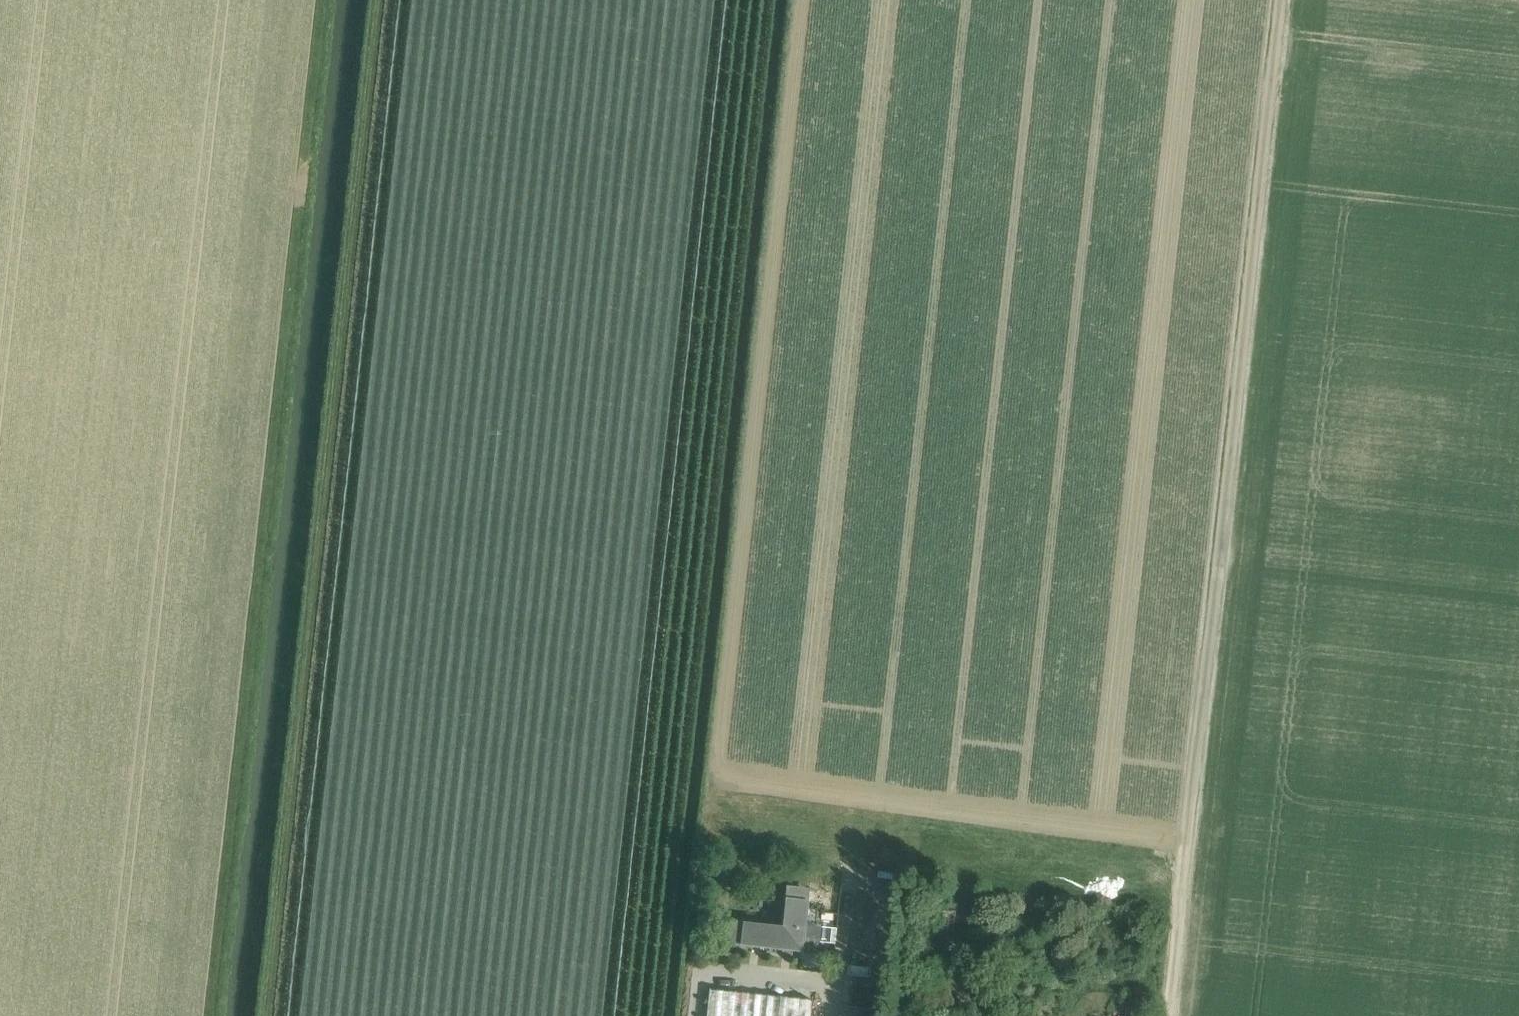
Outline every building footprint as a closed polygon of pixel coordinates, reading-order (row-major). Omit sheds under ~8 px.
[(803,954),(809,890),(785,887),(781,928),(730,922),(727,947),(803,954)] [(1145,983),(1142,990),(1153,994),(1156,987),(1145,983)] [(811,1001),(708,990),(705,1015),(810,1015),(811,1001)]
